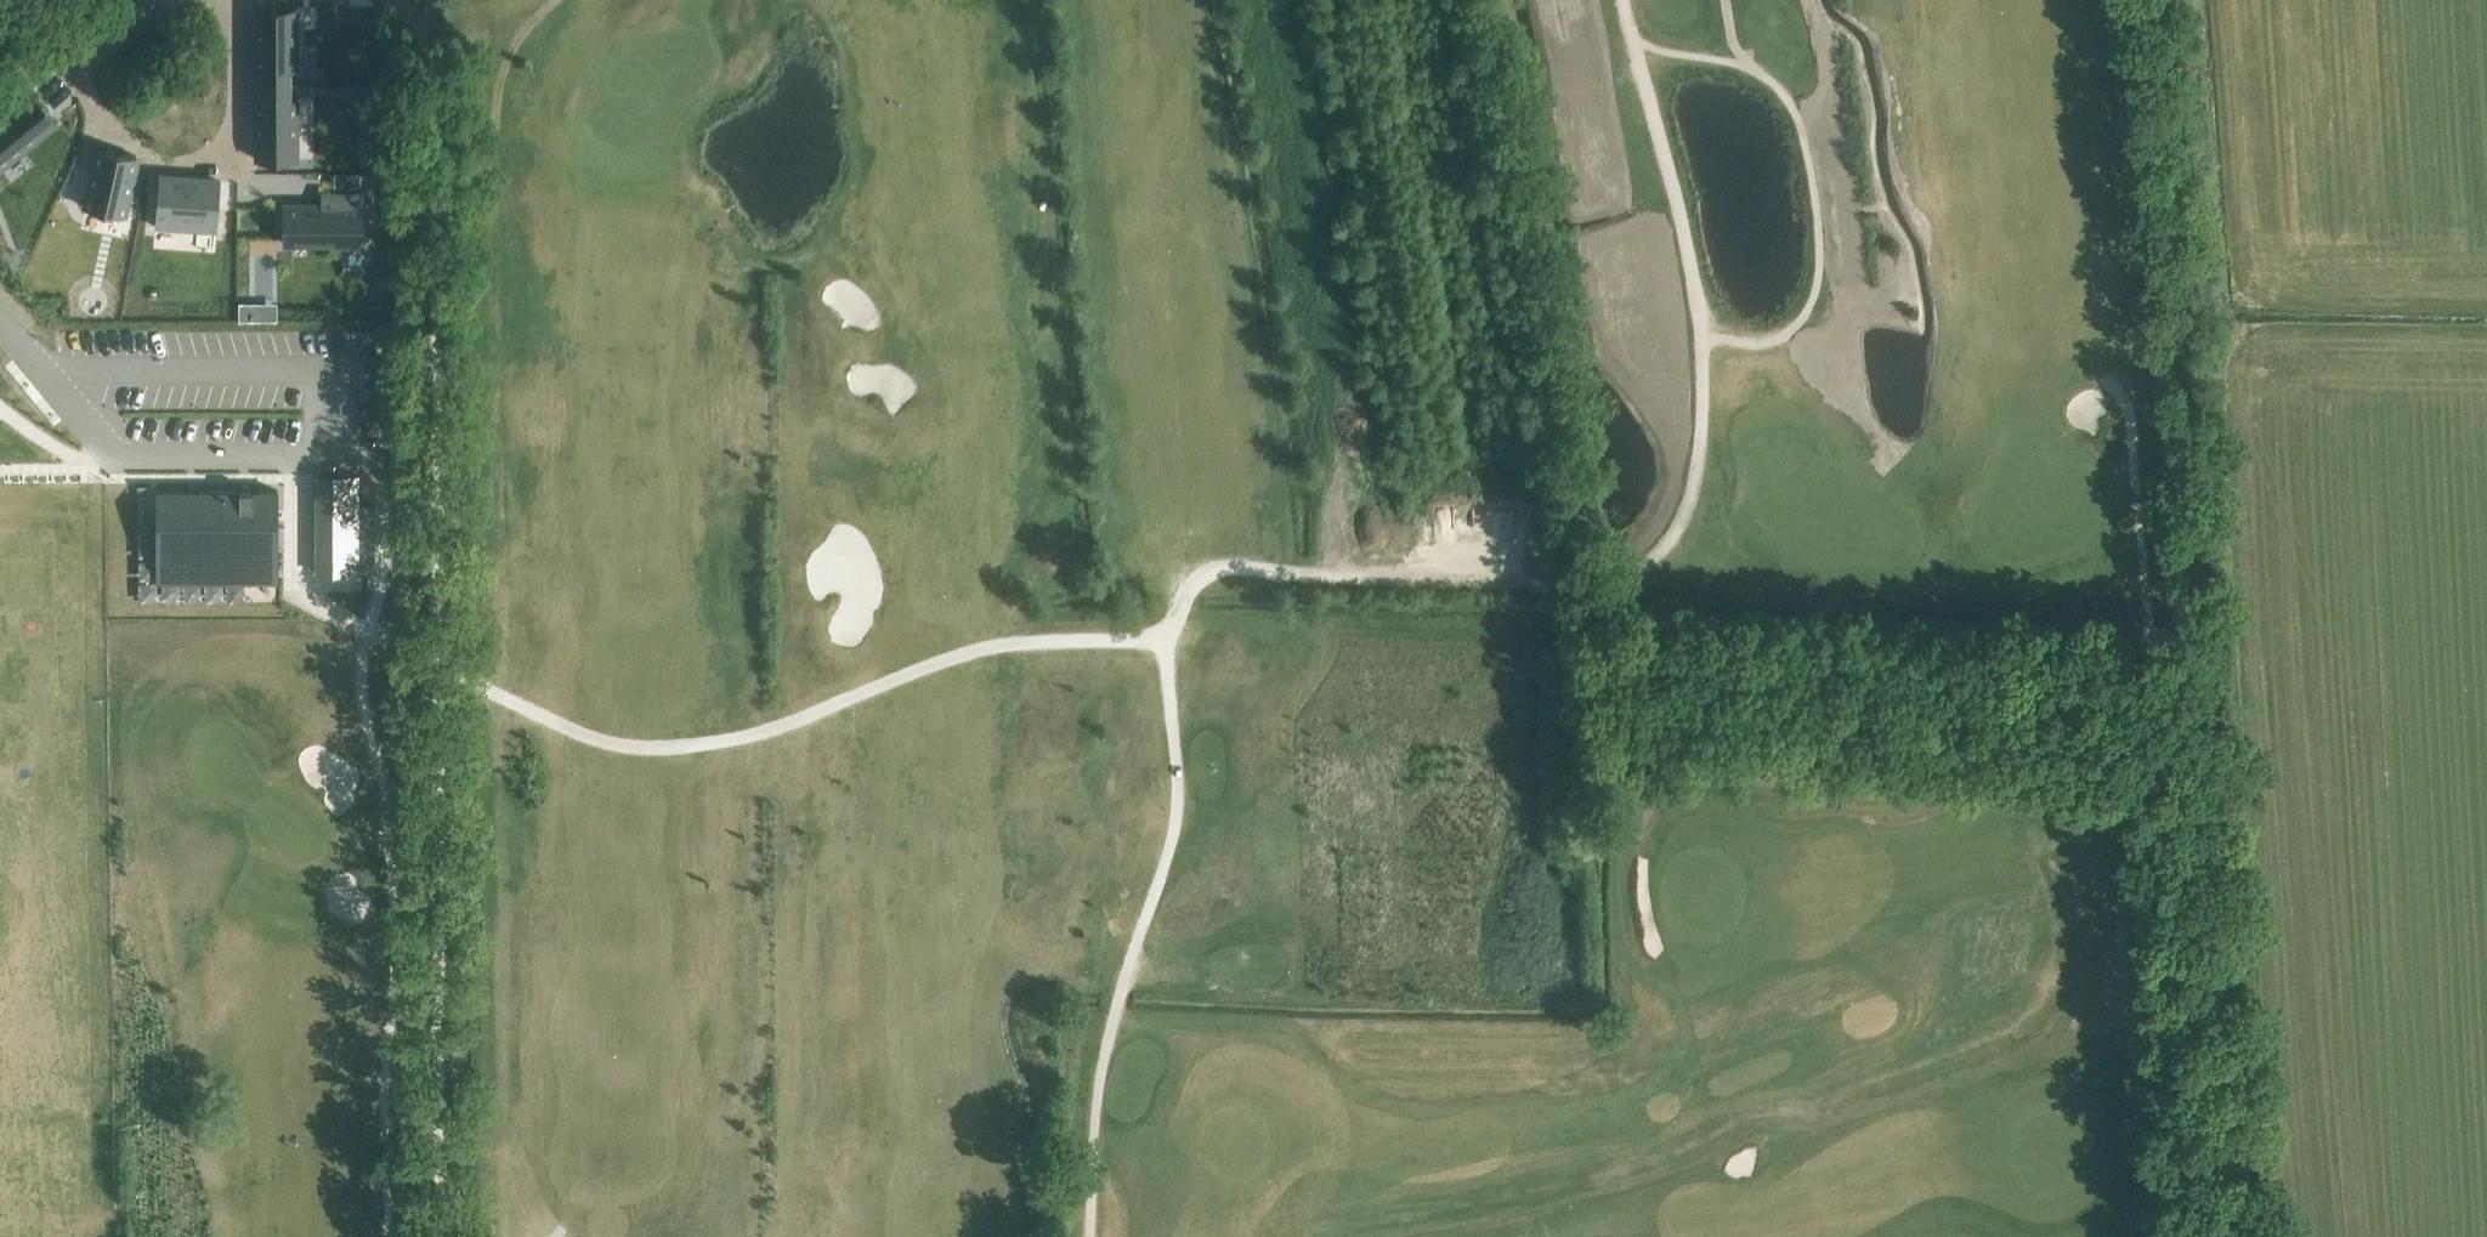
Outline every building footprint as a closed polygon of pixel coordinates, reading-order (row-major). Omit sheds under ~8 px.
[(296,6),(257,6),(257,68),(296,68),(296,6)] [(0,118),(0,165),(57,119),(34,91),(0,118)] [(296,97),(257,97),(257,159),(296,159),(296,97)] [(99,147),(86,207),(123,215),(136,155),(99,147)] [(159,176),(155,226),(217,231),(221,180),(159,176)] [(321,205),(283,205),(283,241),(364,241),(364,191),(321,191),(321,205)] [(359,474),(319,474),(319,573),(359,573),(359,474)] [(278,489),(175,491),(176,581),(258,581),(258,571),(278,571),(278,489)]
